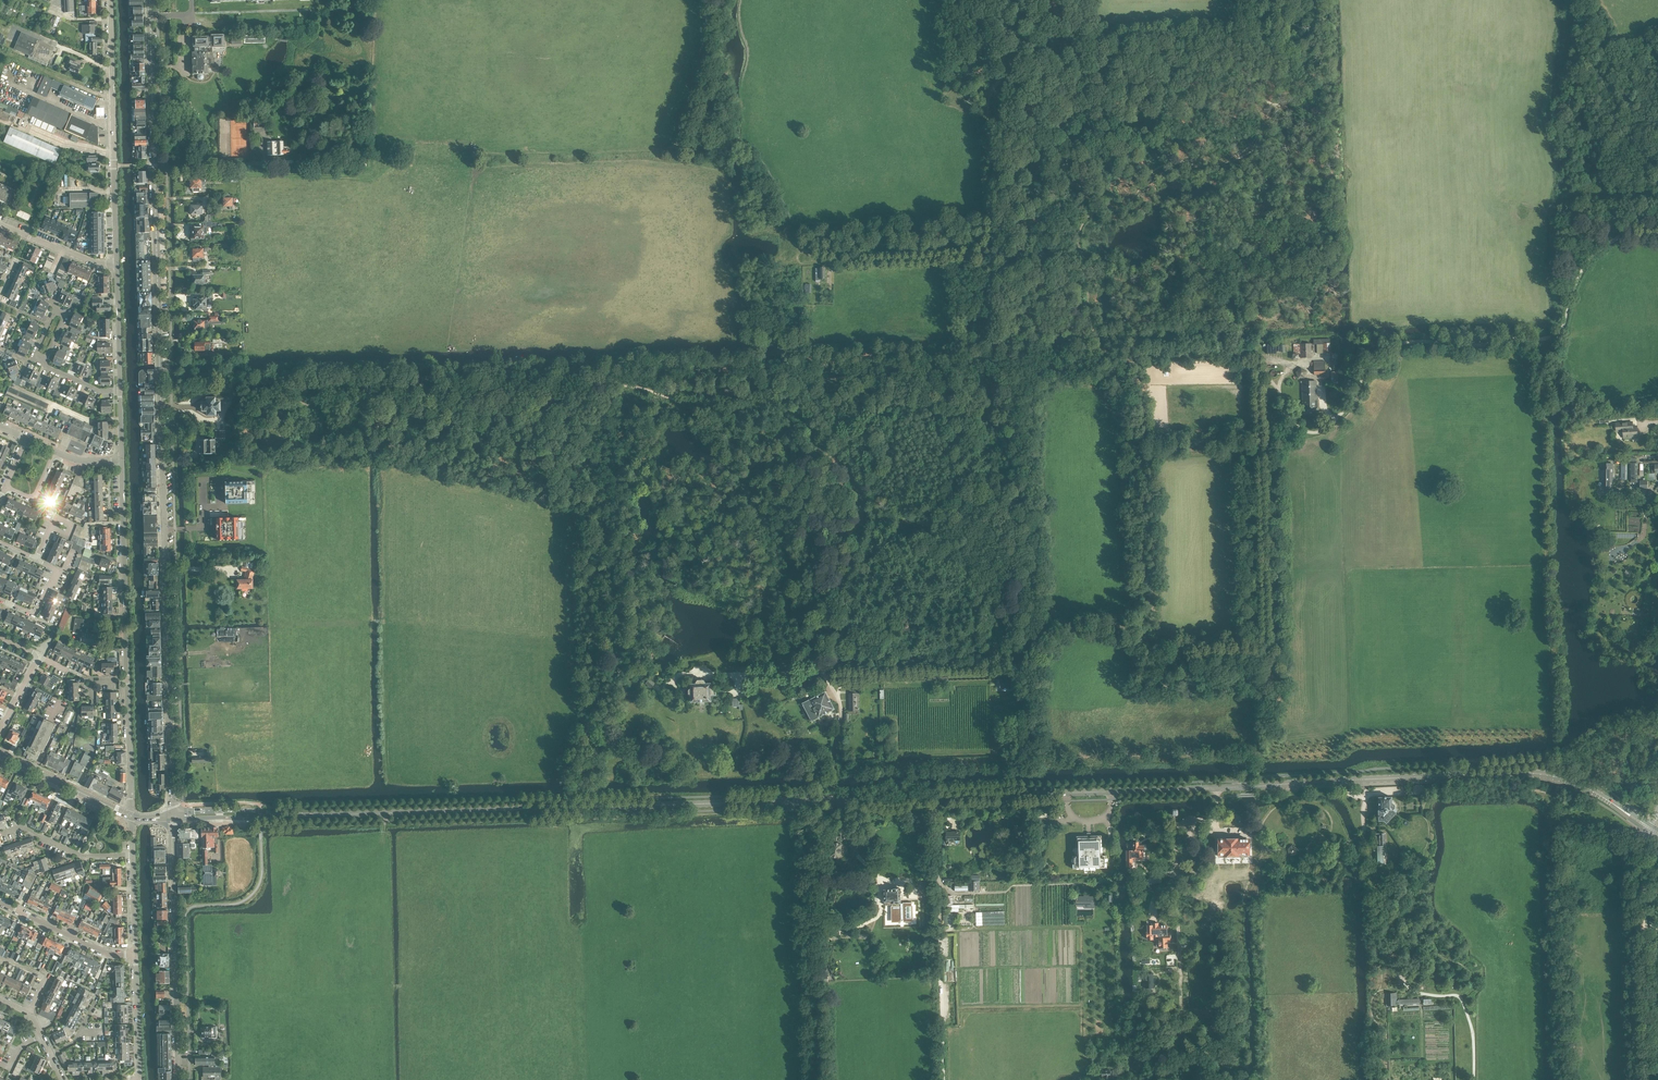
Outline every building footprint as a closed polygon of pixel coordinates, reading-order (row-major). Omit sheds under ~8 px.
[(74,12),(73,0),(64,0),(65,12),(74,12)] [(56,28),(60,18),(55,16),(51,26),(56,28)] [(132,22),(132,26),(133,26),(143,26),(143,20),(135,20),(135,18),(130,18),(130,22),(131,22),(132,22)] [(95,37),(95,33),(95,25),(97,25),(97,21),(90,22),(90,25),(83,26),(83,34),(87,34),(87,43),(86,43),(90,43),(92,43),(97,43),(102,43),(102,37),(95,37)] [(47,66),(55,47),(22,32),(14,49),(29,56),(28,58),(47,66)] [(225,47),(225,35),(212,35),(212,37),(210,37),(209,36),(193,37),(194,47),(195,47),(195,52),(193,52),(193,64),(193,69),(193,77),(198,76),(198,78),(200,79),(202,79),(203,78),(204,76),(208,76),(208,68),(212,68),(215,65),(214,58),(212,56),(208,56),(208,52),(212,52),(212,48),(225,47)] [(59,65),(63,58),(58,55),(55,63),(59,65)] [(77,76),(81,66),(75,64),(76,61),(69,58),(67,65),(70,66),(68,70),(75,73),(74,74),(77,76)] [(132,72),(136,72),(145,71),(144,63),(136,63),(136,67),(132,67),(132,72)] [(45,77),(37,93),(45,97),(50,87),(61,92),(59,96),(90,110),(94,103),(95,103),(96,100),(45,77)] [(33,97),(26,114),(64,131),(86,140),(99,146),(99,145),(99,133),(98,127),(99,127),(92,124),(72,114),(33,97)] [(976,106),(979,102),(972,98),(971,97),(968,101),(976,106)] [(146,109),(145,99),(135,99),(135,105),(133,105),(133,108),(136,108),(136,109),(146,109)] [(6,109),(5,111),(16,116),(18,110),(0,103),(0,106),(6,109)] [(106,108),(97,108),(97,116),(106,116),(106,108)] [(133,122),(135,122),(146,122),(146,109),(136,109),(133,109),(133,122)] [(35,118),(32,125),(54,135),(53,135),(54,135),(54,134),(57,128),(56,128),(35,119),(35,118)] [(264,120),(254,120),(254,128),(255,128),(264,127),(264,126),(264,123),(264,120)] [(55,165),(61,150),(10,127),(4,142),(55,165)] [(135,138),(146,138),(146,130),(137,131),(137,132),(135,132),(135,134),(135,138)] [(135,146),(146,146),(146,138),(135,138),(135,140),(135,146)] [(282,141),(282,139),(279,139),(279,141),(268,141),(268,155),(284,154),(284,153),(290,153),(290,148),(289,148),(289,146),(284,146),(284,141),(282,141)] [(93,164),(93,161),(98,161),(98,156),(87,156),(87,161),(91,161),(91,164),(88,164),(89,172),(99,172),(99,164),(93,164)] [(148,183),(147,171),(138,171),(138,174),(135,174),(136,180),(138,180),(138,183),(148,183)] [(191,179),(191,180),(191,187),(192,187),(193,187),(193,191),(200,191),(200,187),(201,187),(202,186),(201,183),(206,183),(206,182),(218,182),(218,175),(221,175),(215,175),(205,176),(206,180),(205,180),(201,180),(200,179),(198,179),(198,178),(194,178),(194,179),(192,179),(191,179)] [(138,189),(135,189),(135,192),(136,192),(136,193),(137,196),(139,196),(148,196),(148,186),(140,187),(140,189),(138,189)] [(4,201),(10,189),(5,187),(0,199),(4,201)] [(8,205),(14,191),(10,189),(4,201),(4,203),(8,205)] [(91,207),(97,207),(98,207),(97,193),(70,194),(71,207),(91,207)] [(137,196),(137,204),(139,204),(148,204),(148,196),(139,196),(137,196)] [(232,209),(232,203),(234,203),(234,198),(222,198),(222,203),(224,203),(224,207),(230,206),(230,209),(232,209)] [(199,206),(199,205),(194,205),(194,206),(192,206),(192,214),(202,214),(202,206),(199,206)] [(47,217),(43,226),(45,227),(44,229),(48,231),(49,228),(52,219),(47,217)] [(145,218),(137,218),(137,233),(149,232),(149,218),(145,218)] [(52,219),(49,228),(54,230),(57,221),(52,219)] [(57,221),(54,230),(59,232),(64,221),(58,219),(57,221)] [(64,221),(59,232),(64,234),(68,225),(69,223),(64,221)] [(192,240),(196,240),(196,238),(204,238),(204,234),(208,234),(207,227),(212,227),(212,226),(216,226),(216,222),(212,222),(204,222),(204,226),(192,226),(192,227),(191,228),(191,230),(192,230),(192,234),(191,235),(191,236),(192,237),(192,240)] [(64,234),(63,237),(65,238),(64,240),(68,241),(72,230),(73,230),(74,228),(68,225),(64,234)] [(72,230),(68,241),(71,243),(72,240),(74,241),(78,232),(73,230),(72,230)] [(137,234),(136,234),(137,261),(144,260),(144,254),(146,254),(147,253),(147,246),(146,245),(144,245),(144,242),(146,242),(146,240),(147,240),(147,237),(148,237),(150,237),(149,232),(137,233),(137,234)] [(7,248),(11,238),(5,235),(1,245),(7,248)] [(13,250),(17,241),(11,238),(7,248),(13,250)] [(38,257),(41,250),(32,246),(29,253),(38,257)] [(193,262),(200,262),(200,257),(203,257),(204,256),(203,249),(203,248),(194,249),(193,250),(193,262)] [(35,263),(38,257),(29,253),(26,259),(35,263)] [(144,260),(137,261),(138,291),(151,290),(150,260),(144,260)] [(73,274),(77,264),(72,262),(67,272),(73,274)] [(35,268),(24,263),(23,266),(21,265),(17,273),(23,276),(25,277),(27,272),(25,272),(27,269),(33,272),(35,268)] [(78,276),(82,266),(77,264),(73,274),(78,276)] [(83,279),(88,268),(82,266),(78,276),(83,279)] [(88,281),(93,270),(88,268),(83,279),(88,281)] [(826,280),(826,277),(826,268),(820,268),(820,269),(816,269),(816,279),(816,283),(821,283),(821,280),(826,280)] [(21,285),(23,280),(22,280),(23,276),(17,273),(14,281),(20,284),(21,285)] [(205,279),(205,275),(193,276),(194,284),(195,284),(195,285),(203,284),(206,283),(208,282),(208,280),(207,279),(205,279)] [(50,293),(54,291),(54,290),(56,290),(54,285),(56,282),(50,279),(47,284),(46,284),(50,293)] [(17,293),(19,288),(18,288),(20,284),(14,281),(10,289),(16,292),(17,293)] [(45,295),(50,293),(46,284),(45,281),(38,284),(40,287),(43,295),(45,294),(45,295)] [(39,296),(40,293),(40,292),(30,287),(28,291),(35,294),(39,296)] [(108,295),(108,293),(110,293),(110,287),(99,287),(99,293),(101,293),(101,296),(108,295)] [(17,305),(18,303),(14,301),(16,296),(15,296),(16,292),(10,289),(6,297),(7,298),(6,301),(17,305)] [(64,304),(69,293),(62,290),(57,301),(59,302),(64,304)] [(151,306),(151,292),(140,293),(141,300),(138,300),(138,303),(141,303),(141,312),(152,312),(151,306)] [(225,297),(225,292),(213,292),(213,294),(206,294),(206,297),(202,297),(202,298),(198,298),(198,297),(196,297),(196,300),(194,300),(194,303),(193,303),(193,308),(196,308),(196,309),(206,309),(206,304),(209,303),(209,299),(213,299),(213,294),(221,294),(221,297),(225,297)] [(73,295),(69,293),(64,304),(68,306),(70,307),(72,304),(74,306),(77,299),(80,300),(85,303),(86,299),(81,297),(74,294),(73,295)] [(98,296),(98,294),(93,293),(93,296),(92,296),(92,307),(97,307),(97,311),(111,311),(110,304),(103,304),(103,303),(103,300),(99,300),(99,296),(98,296)] [(47,311),(49,306),(48,306),(49,304),(40,300),(42,298),(39,296),(35,294),(34,297),(38,299),(35,306),(47,311)] [(45,315),(47,311),(35,306),(33,312),(32,312),(30,315),(39,319),(41,316),(43,317),(44,315),(45,315)] [(8,322),(11,315),(3,312),(0,318),(8,322)] [(83,316),(76,313),(75,315),(74,315),(72,319),(81,322),(83,316)] [(140,328),(142,328),(152,327),(152,313),(139,313),(140,328)] [(199,329),(204,329),(208,329),(208,323),(211,323),(211,321),(219,321),(219,316),(215,316),(209,316),(209,319),(201,319),(201,320),(194,320),(195,329),(196,331),(199,331),(199,329)] [(37,332),(39,328),(38,328),(39,326),(37,325),(38,322),(29,318),(30,322),(32,322),(29,328),(37,332)] [(80,334),(81,331),(77,329),(81,322),(72,319),(70,324),(71,324),(70,326),(72,327),(71,330),(78,333),(80,334)] [(152,339),(152,333),(152,327),(142,328),(142,330),(139,330),(139,337),(142,336),(142,339),(152,339)] [(35,337),(37,332),(29,328),(26,335),(24,334),(23,337),(30,340),(31,338),(33,339),(34,337),(35,337)] [(78,333),(71,330),(70,332),(67,331),(66,333),(64,338),(72,341),(75,335),(76,336),(78,333)] [(29,351),(31,347),(30,346),(31,344),(29,343),(30,340),(23,337),(22,340),(23,341),(20,347),(25,349),(29,351)] [(69,351),(71,348),(69,348),(72,341),(64,338),(62,342),(61,344),(64,346),(63,348),(69,351)] [(140,351),(153,351),(152,339),(142,339),(139,339),(139,344),(140,351)] [(1317,354),(1330,354),(1330,339),(1316,340),(1317,354)] [(196,350),(205,350),(210,350),(210,344),(210,341),(204,341),(204,342),(195,342),(195,347),(194,347),(194,349),(196,350)] [(1311,358),(1311,344),(1293,345),(1294,354),(1300,354),(1300,358),(1311,358)] [(29,351),(25,349),(20,347),(17,346),(15,350),(13,349),(12,351),(7,349),(5,355),(3,360),(6,362),(9,368),(17,365),(15,361),(14,359),(11,358),(14,352),(17,354),(25,357),(26,355),(27,355),(29,351)] [(69,351),(63,348),(61,351),(59,350),(58,352),(55,356),(64,360),(67,353),(68,354),(69,351)] [(153,363),(153,352),(141,353),(142,360),(144,360),(144,364),(153,363)] [(64,360),(55,356),(53,361),(54,361),(53,363),(61,366),(63,362),(71,365),(69,370),(71,371),(73,368),(74,364),(64,360)] [(86,364),(78,360),(77,362),(75,361),(74,364),(73,368),(75,369),(74,372),(76,372),(76,373),(80,375),(86,364)] [(108,373),(108,368),(110,368),(110,361),(100,361),(101,370),(101,369),(101,373),(108,373)] [(1314,375),(1325,375),(1325,361),(1313,361),(1314,375)] [(91,376),(94,370),(92,369),(92,367),(86,364),(80,375),(85,377),(87,377),(88,375),(91,376)] [(15,381),(17,377),(15,374),(19,372),(18,370),(19,370),(17,365),(9,368),(11,375),(9,376),(10,378),(11,379),(12,380),(13,381),(15,381)] [(1301,368),(1296,372),(1298,378),(1305,378),(1307,372),(1302,368),(1301,368)] [(29,370),(27,369),(24,376),(22,379),(29,382),(34,371),(29,369),(29,370)] [(140,383),(144,383),(154,383),(153,369),(144,370),(143,370),(142,370),(141,370),(140,371),(140,372),(139,373),(140,383)] [(38,387),(42,378),(39,377),(40,375),(38,374),(38,373),(34,371),(29,382),(35,385),(35,386),(38,387)] [(108,378),(108,373),(101,373),(101,377),(101,385),(111,385),(111,378),(108,378)] [(18,388),(22,380),(17,377),(15,381),(13,386),(18,388)] [(48,378),(45,377),(44,379),(42,378),(38,387),(41,389),(42,385),(49,388),(52,379),(48,377),(48,378)] [(56,396),(56,395),(60,386),(58,385),(59,383),(56,382),(57,381),(52,379),(49,388),(55,390),(53,395),(56,396)] [(1317,401),(1316,382),(1301,382),(1301,383),(1302,383),(1303,404),(1303,414),(1318,414),(1318,401),(1317,401)] [(154,394),(154,389),(154,383),(144,383),(145,387),(140,387),(140,391),(142,391),(142,395),(154,394)] [(66,386),(64,385),(63,388),(60,386),(56,395),(59,397),(61,393),(67,396),(71,388),(66,386)] [(15,399),(19,391),(9,387),(5,395),(15,399)] [(76,401),(79,395),(76,393),(77,391),(75,390),(71,388),(67,396),(73,399),(73,400),(76,401)] [(25,403),(29,395),(19,391),(15,399),(25,403)] [(85,394),(82,393),(81,396),(79,395),(76,401),(79,403),(79,401),(86,404),(89,396),(85,394)] [(35,408),(39,400),(29,395),(25,403),(35,408)] [(221,410),(220,401),(229,401),(229,395),(215,395),(215,397),(207,398),(207,402),(202,402),(202,403),(201,403),(201,410),(203,410),(203,411),(207,411),(207,415),(216,415),(216,413),(220,413),(219,410),(221,410)] [(94,410),(97,403),(94,402),(96,399),(93,398),(94,398),(89,396),(86,404),(92,407),(92,409),(94,410)] [(45,412),(49,404),(39,400),(35,408),(45,412)] [(109,406),(109,401),(102,401),(102,404),(101,404),(102,413),(111,413),(111,406),(109,406)] [(9,416),(13,408),(11,407),(7,405),(3,414),(9,416)] [(19,410),(20,408),(18,406),(16,409),(13,408),(9,416),(15,419),(19,410)] [(21,422),(25,414),(23,413),(23,412),(19,410),(15,419),(21,422)] [(38,418),(39,415),(41,412),(38,410),(35,417),(31,416),(31,417),(27,424),(34,427),(37,418),(38,418)] [(27,424),(31,417),(29,416),(29,415),(25,413),(25,414),(21,422),(27,424)] [(61,413),(58,418),(62,420),(65,421),(66,421),(67,422),(76,426),(76,425),(78,420),(72,417),(71,417),(70,417),(66,415),(65,415),(61,413)] [(141,423),(144,423),(155,422),(154,414),(155,414),(142,414),(142,416),(141,416),(141,423)] [(41,420),(38,418),(37,418),(34,427),(40,430),(43,421),(44,420),(42,419),(41,420)] [(76,425),(76,426),(83,429),(83,428),(85,423),(83,422),(78,420),(76,425)] [(45,432),(49,425),(47,424),(48,423),(43,421),(40,430),(45,432)] [(108,440),(68,422),(61,437),(94,451),(94,450),(96,451),(97,449),(100,450),(100,453),(108,453),(108,440)] [(97,430),(107,430),(107,422),(105,422),(98,422),(98,426),(97,426),(97,428),(95,428),(95,430),(97,430)] [(155,442),(155,428),(155,422),(144,423),(144,428),(142,428),(142,430),(141,430),(141,434),(142,441),(145,441),(145,440),(151,440),(151,442),(155,442)] [(1633,422),(1616,423),(1617,431),(1624,431),(1624,438),(1626,438),(1629,438),(1638,437),(1637,426),(1633,426),(1633,422)] [(91,432),(92,428),(93,426),(89,425),(85,423),(83,428),(91,432)] [(53,425),(49,424),(49,425),(45,432),(52,435),(55,426),(56,425),(54,424),(53,425)] [(58,438),(61,430),(60,429),(60,428),(55,426),(52,435),(58,438)] [(95,430),(95,428),(92,428),(91,432),(93,432),(104,438),(108,438),(107,430),(97,430),(95,430)] [(200,454),(215,453),(215,439),(200,439),(200,454)] [(9,448),(0,444),(0,452),(6,455),(9,448)] [(1605,463),(1605,488),(1613,488),(1614,463),(1605,463)] [(71,473),(63,469),(62,472),(58,471),(55,477),(63,480),(64,477),(66,478),(68,477),(69,475),(70,476),(71,473)] [(60,486),(63,480),(55,477),(52,483),(60,486)] [(248,484),(248,481),(226,481),(227,504),(229,504),(248,503),(248,498),(251,498),(251,492),(252,492),(252,484),(248,484)] [(68,490),(60,486),(52,483),(50,489),(58,493),(59,489),(64,491),(63,494),(66,495),(68,490)] [(55,499),(58,493),(50,489),(47,495),(55,499)] [(143,502),(156,502),(156,492),(145,493),(145,497),(143,497),(143,502)] [(52,505),(55,499),(47,495),(44,502),(52,505)] [(82,519),(85,512),(82,510),(85,502),(87,499),(84,498),(83,501),(76,516),(82,519)] [(12,509),(15,502),(9,499),(6,506),(12,509)] [(76,516),(83,501),(80,500),(77,505),(74,503),(73,506),(70,513),(76,516)] [(18,512),(21,504),(15,502),(12,509),(18,512)] [(144,514),(157,514),(156,502),(143,502),(144,514)] [(69,514),(70,513),(73,506),(66,503),(63,510),(66,511),(66,512),(69,514)] [(24,514),(27,507),(21,504),(18,512),(24,514)] [(30,517),(33,509),(27,507),(24,514),(30,517)] [(36,520),(39,512),(33,509),(30,517),(36,520)] [(103,513),(95,513),(94,513),(89,514),(89,516),(96,516),(96,522),(102,522),(102,520),(103,520),(103,513)] [(144,534),(157,533),(157,528),(157,526),(157,514),(144,514),(144,534)] [(238,521),(238,518),(229,519),(216,519),(216,540),(239,540),(238,535),(241,535),(241,527),(243,527),(242,521),(238,521)] [(0,524),(0,534),(4,536),(7,527),(8,525),(5,524),(4,526),(0,524)] [(11,539),(15,531),(7,527),(4,536),(11,539)] [(24,545),(28,536),(20,533),(16,541),(24,545)] [(32,548),(36,540),(28,536),(24,545),(32,548)] [(64,546),(66,540),(58,536),(55,542),(64,546)] [(75,550),(77,544),(76,544),(71,541),(68,540),(67,543),(72,545),(71,548),(75,550)] [(61,552),(64,546),(55,542),(53,548),(61,552)] [(111,553),(111,545),(101,545),(101,551),(107,551),(107,553),(111,553)] [(58,558),(61,552),(53,548),(50,555),(58,558)] [(89,574),(93,564),(95,559),(89,557),(92,551),(88,549),(86,548),(83,553),(82,557),(81,560),(80,563),(79,567),(78,568),(89,574)] [(9,565),(12,557),(6,554),(2,562),(9,565)] [(55,565),(58,558),(50,555),(47,561),(55,565)] [(111,561),(102,558),(100,558),(99,563),(100,564),(99,566),(109,569),(111,561)] [(22,571),(26,563),(20,561),(16,568),(22,571)] [(258,571),(259,567),(252,565),(253,564),(246,562),(244,567),(242,567),(241,570),(248,572),(246,580),(237,580),(237,589),(253,588),(253,579),(254,570),(258,571)] [(28,574),(32,566),(26,563),(22,571),(28,574)] [(145,575),(149,575),(158,574),(158,563),(147,563),(147,567),(147,570),(145,570),(145,575)] [(34,577),(34,576),(38,569),(32,566),(28,574),(34,577)] [(41,579),(44,572),(38,569),(34,576),(41,579)] [(81,581),(84,575),(78,572),(75,578),(81,581)] [(105,576),(105,575),(100,575),(100,583),(99,583),(99,585),(107,585),(107,582),(112,582),(112,576),(105,576)] [(78,588),(81,582),(81,581),(75,578),(73,582),(72,585),(78,588)] [(12,592),(15,593),(18,585),(8,581),(7,584),(3,592),(11,596),(12,592)] [(75,595),(78,588),(72,585),(68,591),(75,595)] [(24,601),(29,591),(24,589),(23,591),(17,589),(14,597),(24,601)] [(159,598),(159,590),(147,590),(147,595),(146,595),(146,598),(145,598),(145,601),(146,601),(150,601),(159,600),(159,598)] [(31,605),(35,597),(36,594),(29,591),(24,601),(31,605)] [(59,601),(62,595),(54,591),(51,597),(59,601)] [(72,601),(75,595),(68,591),(66,596),(64,595),(63,598),(66,599),(72,601)] [(65,604),(59,601),(51,597),(49,604),(57,607),(58,604),(60,605),(60,604),(64,606),(65,604)] [(147,613),(152,613),(152,610),(159,610),(159,600),(150,601),(151,609),(147,609),(146,609),(146,613),(147,613)] [(54,613),(57,607),(49,604),(46,610),(54,613)] [(63,631),(71,610),(66,608),(59,625),(58,629),(63,631)] [(60,616),(54,613),(46,610),(43,616),(51,620),(53,616),(59,618),(60,616)] [(13,614),(8,612),(7,615),(4,614),(2,619),(5,620),(4,623),(10,625),(11,623),(15,614),(13,613),(13,614)] [(17,626),(20,618),(16,616),(17,614),(15,614),(11,623),(17,626)] [(25,620),(20,618),(17,626),(23,629),(27,619),(25,618),(25,620)] [(91,634),(92,624),(84,623),(84,619),(76,618),(74,632),(91,634)] [(29,631),(32,623),(28,621),(29,620),(27,619),(23,629),(29,631)] [(160,628),(160,621),(149,621),(149,623),(148,622),(148,625),(147,625),(148,628),(150,628),(150,629),(152,629),(151,628),(160,628)] [(36,625),(32,623),(29,631),(35,634),(39,624),(37,623),(36,625)] [(41,637),(44,629),(40,627),(41,625),(39,624),(35,634),(41,637)] [(148,638),(161,637),(160,628),(152,629),(152,632),(149,632),(149,634),(148,634),(148,636),(146,636),(146,638),(148,638)] [(101,646),(102,635),(91,634),(74,632),(73,634),(78,635),(78,639),(78,640),(78,643),(81,643),(101,646)] [(148,647),(161,647),(161,637),(148,638),(146,638),(147,647),(148,647)] [(64,645),(58,642),(57,645),(54,643),(51,649),(54,650),(53,652),(58,654),(59,655),(64,645)] [(65,658),(70,647),(64,645),(59,655),(60,655),(65,658)] [(71,660),(76,650),(70,647),(65,658),(70,660),(71,660)] [(148,657),(161,656),(161,647),(148,647),(147,647),(147,657),(148,657)] [(77,663),(82,653),(76,650),(71,660),(72,661),(77,663)] [(83,666),(88,656),(82,653),(77,663),(82,665),(83,666)] [(6,668),(11,658),(6,656),(1,666),(6,668)] [(93,669),(95,663),(92,661),(94,659),(88,656),(83,666),(84,666),(89,669),(90,667),(93,669)] [(151,666),(161,666),(161,656),(148,657),(147,657),(147,666),(148,666),(151,666)] [(113,661),(113,657),(108,657),(108,663),(108,673),(114,673),(114,669),(117,669),(117,661),(113,661)] [(11,670),(16,660),(11,658),(6,668),(11,670)] [(16,673),(21,662),(16,660),(11,670),(16,673)] [(102,663),(102,661),(98,662),(99,669),(102,669),(102,673),(108,673),(108,663),(102,663)] [(23,664),(21,662),(16,673),(21,675),(26,664),(23,663),(23,664)] [(161,677),(161,666),(151,666),(152,671),(149,671),(147,671),(147,677),(150,677),(150,678),(152,678),(152,677),(161,677)] [(49,677),(42,674),(40,678),(42,679),(40,682),(52,689),(55,683),(56,684),(58,681),(60,682),(62,679),(53,675),(52,677),(49,676),(49,677)] [(651,688),(655,683),(649,678),(645,683),(651,688)] [(702,702),(712,701),(712,696),(717,696),(716,692),(716,689),(712,689),(712,683),(706,683),(706,682),(706,681),(705,681),(704,680),(702,680),(699,680),(698,681),(697,682),(697,683),(692,684),(692,689),(691,689),(690,689),(690,690),(690,694),(690,695),(690,696),(691,696),(692,696),(692,702),(702,702)] [(1001,689),(1012,689),(1012,680),(1007,680),(1001,681),(1001,689)] [(52,696),(35,687),(31,696),(39,700),(40,697),(43,698),(44,696),(50,699),(52,696)] [(850,693),(850,710),(860,710),(859,693),(858,693),(858,690),(850,691),(850,693)] [(815,698),(803,703),(812,721),(824,715),(835,709),(826,692),(815,698)] [(150,704),(162,704),(162,695),(150,695),(147,695),(147,704),(150,704)] [(41,701),(39,700),(31,696),(28,702),(35,705),(37,703),(40,704),(41,701)] [(35,709),(37,706),(35,705),(28,702),(25,708),(32,712),(34,708),(35,709)] [(162,707),(162,704),(150,704),(147,704),(148,707),(149,707),(149,714),(150,714),(163,714),(163,707),(162,707)] [(34,716),(30,723),(35,725),(39,718),(34,716)] [(37,728),(24,755),(27,756),(27,758),(30,759),(31,758),(36,760),(40,752),(43,753),(56,724),(45,719),(43,724),(40,722),(37,728)] [(61,735),(64,729),(59,726),(49,748),(53,749),(60,735),(61,735)] [(150,734),(151,734),(151,733),(163,732),(163,726),(150,726),(150,727),(148,727),(148,734),(150,734)] [(11,730),(6,739),(15,743),(16,739),(19,735),(20,732),(12,728),(11,730)] [(52,767),(58,755),(51,751),(50,755),(47,754),(43,764),(49,766),(52,767)] [(163,751),(151,752),(149,752),(149,759),(152,759),(152,763),(149,763),(150,790),(152,790),(153,790),(153,778),(156,778),(156,770),(164,770),(164,754),(163,754),(163,751)] [(192,763),(210,763),(210,752),(205,752),(205,758),(192,758),(192,763)] [(85,767),(90,756),(84,754),(79,764),(75,762),(70,774),(78,778),(83,766),(85,767)] [(56,769),(62,757),(58,755),(52,767),(56,769)] [(60,772),(66,759),(62,757),(56,769),(59,771),(60,772)] [(65,774),(69,765),(71,761),(68,759),(66,759),(60,772),(65,774)] [(96,768),(95,772),(98,773),(104,776),(107,778),(109,775),(100,771),(100,770),(96,768)] [(87,778),(84,785),(107,797),(113,786),(107,783),(108,780),(109,779),(107,778),(104,776),(103,778),(94,773),(92,772),(90,771),(88,770),(87,774),(86,777),(87,778)] [(9,781),(3,778),(0,785),(0,791),(2,787),(5,789),(9,781)] [(15,800),(17,794),(21,786),(15,784),(12,791),(9,790),(3,801),(8,804),(11,798),(15,800)] [(23,806),(24,804),(26,799),(23,797),(27,789),(21,786),(17,794),(21,796),(19,800),(22,801),(20,805),(23,806)] [(113,786),(107,797),(119,803),(125,793),(124,792),(125,790),(121,788),(120,790),(113,786)] [(34,805),(36,800),(39,795),(33,792),(29,800),(26,799),(24,804),(27,805),(28,802),(34,805)] [(40,807),(45,798),(39,795),(36,800),(34,805),(36,806),(36,805),(40,807)] [(1391,803),(1391,797),(1378,798),(1378,810),(1378,821),(1383,821),(1386,823),(1396,813),(1392,810),(1394,808),(1394,805),(1392,803),(1391,803)] [(45,811),(50,801),(45,798),(40,807),(40,808),(45,811)] [(60,816),(61,813),(60,813),(62,810),(60,809),(61,806),(59,805),(60,803),(56,801),(47,821),(51,824),(52,822),(56,823),(59,816),(60,816)] [(68,809),(61,825),(65,827),(68,821),(70,822),(74,812),(72,811),(73,810),(69,809),(68,809)] [(68,833),(67,836),(69,838),(71,834),(72,832),(76,824),(80,814),(77,812),(76,813),(74,812),(70,822),(72,823),(69,828),(68,828),(67,830),(69,831),(68,833)] [(40,831),(47,816),(44,814),(38,826),(37,825),(36,829),(40,831)] [(76,824),(72,832),(74,834),(78,835),(82,827),(86,817),(84,817),(84,816),(80,814),(76,824)] [(82,827),(78,835),(81,837),(81,835),(84,837),(85,836),(86,834),(88,829),(92,820),(88,818),(86,817),(82,827)] [(47,825),(48,824),(44,822),(41,830),(46,832),(49,826),(47,825)] [(61,827),(58,832),(61,833),(60,833),(63,835),(66,829),(63,828),(61,827)] [(211,828),(203,828),(203,834),(203,838),(203,856),(204,865),(208,865),(208,850),(207,850),(207,849),(206,848),(205,848),(205,846),(211,846),(215,846),(215,852),(218,852),(218,844),(218,843),(218,827),(211,827),(211,828)] [(198,828),(192,828),(192,848),(195,848),(196,847),(196,843),(195,842),(195,839),(202,838),(203,838),(203,834),(202,834),(202,828),(198,828)] [(960,839),(960,831),(946,831),(946,840),(946,843),(950,843),(950,841),(954,841),(954,839),(960,839)] [(71,834),(69,838),(72,839),(76,841),(78,835),(74,834),(72,832),(71,834)] [(1375,863),(1386,863),(1385,834),(1374,834),(1375,863)] [(1100,852),(1100,847),(1101,847),(1101,835),(1076,836),(1076,847),(1077,847),(1078,853),(1076,853),(1077,853),(1077,856),(1072,856),(1072,869),(1106,868),(1106,855),(1101,855),(1101,853),(1102,853),(1102,852),(1100,852)] [(37,852),(32,838),(26,840),(30,851),(34,850),(35,853),(37,852)] [(178,844),(177,844),(177,849),(189,849),(189,843),(184,844),(184,840),(185,840),(185,839),(178,839),(178,844)] [(1219,840),(1217,841),(1217,848),(1219,848),(1219,855),(1220,855),(1220,857),(1248,857),(1247,854),(1249,854),(1249,848),(1251,848),(1251,840),(1248,840),(1248,839),(1219,840)] [(25,856),(27,855),(26,853),(30,851),(26,840),(20,841),(25,856)] [(25,856),(20,841),(15,843),(19,855),(23,854),(24,857),(25,856)] [(1128,859),(1127,859),(1127,867),(1130,867),(1132,867),(1133,867),(1133,859),(1141,859),(1144,859),(1144,851),(1144,845),(1138,845),(1138,842),(1135,842),(1134,851),(1128,851),(1128,859)] [(15,860),(16,859),(15,856),(19,855),(15,843),(9,845),(15,860)] [(839,857),(841,844),(833,843),(831,856),(839,857)] [(15,860),(9,845),(4,847),(6,853),(3,853),(4,857),(7,856),(8,859),(12,858),(13,861),(15,860)] [(1294,854),(1297,852),(1297,848),(1294,845),(1290,845),(1288,848),(1288,851),(1290,854),(1294,854)] [(158,846),(154,846),(154,856),(166,856),(166,849),(166,847),(165,847),(165,846),(163,846),(158,846)] [(189,849),(177,849),(177,858),(189,858),(189,849)] [(27,870),(47,864),(45,858),(33,862),(34,866),(32,867),(28,868),(27,867),(25,868),(24,869),(27,870)] [(85,875),(80,861),(74,862),(78,874),(82,873),(83,876),(85,875)] [(74,879),(76,878),(75,876),(78,874),(74,862),(69,864),(74,879)] [(155,867),(152,867),(152,873),(166,873),(166,863),(155,863),(155,867)] [(37,873),(49,869),(47,864),(27,870),(29,871),(29,872),(36,869),(37,873)] [(74,879),(69,864),(63,866),(67,878),(71,877),(72,880),(74,879)] [(109,868),(109,864),(100,865),(100,869),(103,868),(103,875),(112,875),(121,874),(121,868),(109,868)] [(212,868),(212,865),(203,865),(203,870),(205,872),(205,873),(204,875),(204,885),(217,885),(217,877),(218,877),(220,875),(220,870),(218,868),(212,868)] [(63,883),(65,882),(64,879),(67,878),(63,866),(58,868),(63,883)] [(63,883),(58,868),(52,870),(56,882),(60,881),(62,886),(64,885),(63,883)] [(27,870),(24,869),(21,874),(20,876),(25,878),(29,871),(27,870)] [(37,875),(29,872),(29,871),(25,878),(22,885),(16,898),(21,900),(27,887),(30,889),(32,884),(37,875)] [(916,873),(916,880),(926,880),(925,872),(916,873)] [(166,873),(152,873),(153,883),(157,883),(166,883),(166,873)] [(1348,890),(1351,879),(1340,876),(1338,880),(1343,882),(1342,888),(1348,890)] [(9,885),(6,883),(8,878),(6,877),(0,889),(6,892),(9,885)] [(955,890),(966,890),(980,890),(980,881),(966,882),(966,884),(955,884),(955,890)] [(11,895),(17,883),(15,882),(13,886),(9,885),(6,892),(11,895)] [(16,898),(22,885),(17,883),(11,895),(15,897),(16,898)] [(155,891),(154,891),(154,893),(167,892),(167,891),(166,883),(157,883),(157,886),(155,886),(155,891)] [(59,893),(62,888),(54,884),(51,889),(59,893)] [(32,905),(41,886),(38,885),(35,891),(33,890),(31,896),(30,896),(28,895),(25,901),(27,902),(27,903),(32,905)] [(37,907),(40,900),(38,899),(43,888),(41,886),(32,905),(37,907)] [(89,886),(85,894),(99,901),(103,893),(89,886)] [(885,890),(884,891),(884,894),(885,895),(885,902),(886,902),(886,905),(892,905),(892,906),(892,914),(893,920),(901,920),(903,920),(913,920),(912,905),(912,902),(901,903),(901,888),(900,888),(900,887),(895,887),(895,888),(894,888),(885,889),(885,890)] [(167,892),(154,893),(154,900),(167,900),(167,892)] [(42,910),(47,899),(49,895),(46,893),(42,901),(40,900),(37,907),(42,910)] [(1084,895),(1076,895),(1076,903),(1084,903),(1084,906),(1084,908),(1095,908),(1095,905),(1097,905),(1097,898),(1095,898),(1095,895),(1089,895),(1089,894),(1084,894),(1084,895)] [(944,904),(953,904),(953,895),(944,895),(944,904)] [(47,912),(50,905),(48,904),(49,900),(47,899),(42,910),(47,912)] [(58,917),(65,902),(62,901),(60,906),(57,905),(56,908),(54,907),(51,913),(53,914),(53,915),(58,917)] [(65,908),(68,902),(66,901),(65,902),(58,917),(62,920),(67,909),(65,908)] [(112,908),(106,901),(101,905),(106,911),(109,908),(112,912),(114,912),(114,914),(116,914),(116,918),(122,917),(121,907),(114,908),(112,908)] [(91,911),(93,905),(87,902),(85,907),(91,911)] [(103,909),(100,907),(100,906),(97,904),(95,907),(93,912),(96,914),(99,909),(102,911),(103,909)] [(956,912),(956,908),(973,907),(973,904),(945,905),(945,908),(950,908),(950,912),(956,912)] [(67,922),(72,912),(74,908),(71,907),(70,909),(68,908),(67,909),(62,920),(67,922)] [(976,925),(1005,924),(1005,911),(976,912),(976,925)] [(72,924),(76,917),(76,915),(72,912),(67,922),(72,924)] [(83,930),(88,920),(89,918),(86,916),(85,919),(82,918),(82,920),(78,927),(83,930)] [(115,924),(118,919),(111,916),(104,932),(106,933),(112,933),(122,932),(122,927),(109,927),(112,922),(115,924)] [(0,930),(0,933),(1,934),(5,927),(7,928),(11,920),(6,918),(0,930)] [(11,920),(7,928),(10,929),(7,935),(12,937),(15,931),(13,930),(16,922),(11,920)] [(88,932),(93,922),(88,920),(83,930),(88,932)] [(93,934),(99,921),(97,920),(97,922),(93,920),(93,922),(88,932),(93,934)] [(98,937),(101,929),(99,928),(102,922),(99,921),(93,934),(98,937)] [(1153,925),(1148,925),(1148,939),(1153,938),(1153,936),(1159,935),(1159,947),(1167,947),(1167,941),(1170,941),(1170,933),(1167,933),(1167,924),(1159,925),(1159,923),(1153,923),(1153,925)] [(23,938),(28,928),(22,926),(20,930),(17,929),(13,939),(18,941),(19,938),(19,939),(20,936),(23,938)] [(27,942),(33,931),(28,928),(23,938),(22,940),(27,942)] [(35,946),(38,939),(36,938),(38,933),(33,930),(33,931),(27,942),(35,946)] [(840,937),(841,932),(826,931),(825,940),(830,941),(830,936),(840,937)] [(40,940),(36,947),(41,950),(43,945),(46,946),(49,939),(49,938),(44,936),(42,941),(40,940)] [(49,939),(46,946),(49,948),(46,953),(48,954),(48,953),(54,941),(49,939)] [(54,941),(48,953),(51,955),(51,954),(54,955),(56,951),(59,944),(54,941)] [(56,951),(54,955),(61,958),(63,954),(62,953),(65,946),(59,944),(56,951)] [(64,955),(60,963),(63,964),(65,959),(71,962),(72,959),(76,952),(71,949),(67,956),(64,955)] [(16,952),(13,959),(18,961),(21,955),(16,952)] [(72,959),(71,962),(74,963),(72,966),(74,967),(75,967),(81,954),(76,952),(72,959)] [(160,954),(160,952),(158,952),(158,961),(157,961),(157,966),(169,965),(169,953),(160,954)] [(81,954),(75,967),(76,968),(80,969),(80,967),(86,956),(81,954)] [(80,967),(80,969),(81,967),(86,969),(91,959),(86,956),(80,967)] [(86,969),(83,975),(86,976),(90,968),(92,969),(96,961),(91,959),(86,969)] [(92,969),(91,972),(93,974),(96,975),(96,976),(95,977),(98,979),(102,970),(99,969),(101,965),(100,965),(101,964),(96,961),(92,969)] [(62,978),(64,973),(65,973),(58,969),(56,974),(62,978)] [(1146,980),(1146,988),(1153,988),(1154,988),(1153,976),(1153,973),(1153,974),(1152,974),(1146,974),(1146,973),(1145,973),(1145,976),(1144,976),(1144,980),(1146,980)] [(13,978),(9,985),(15,988),(19,981),(22,975),(20,974),(17,980),(13,978)] [(9,985),(13,978),(7,975),(3,982),(9,985)] [(27,994),(35,977),(32,976),(29,984),(26,982),(25,984),(21,991),(27,994)] [(66,991),(67,989),(63,987),(61,986),(63,982),(62,982),(63,979),(57,976),(56,979),(53,985),(66,991)] [(21,991),(25,984),(19,981),(15,988),(21,991)] [(90,998),(92,996),(88,994),(89,991),(76,984),(75,987),(79,989),(77,991),(90,998)] [(66,991),(53,985),(50,991),(57,994),(59,990),(61,992),(65,993),(66,991)] [(54,1000),(57,994),(50,991),(47,996),(54,1000)] [(89,1000),(90,998),(77,991),(75,997),(84,1001),(85,998),(89,1000)] [(114,1002),(125,1002),(125,998),(124,992),(114,992),(114,1002)] [(1398,1000),(1397,993),(1386,993),(1387,1005),(1397,1005),(1397,1004),(1418,1003),(1418,999),(1398,1000)] [(51,1006),(54,1000),(47,996),(44,1002),(51,1006)] [(85,1008),(86,1006),(82,1004),(84,1001),(75,997),(72,1002),(75,1003),(85,1008)] [(55,1015),(56,1013),(52,1011),(53,1010),(50,1009),(51,1006),(44,1002),(42,1008),(42,1009),(55,1015)] [(1148,1009),(1148,1008),(1148,1005),(1148,1004),(1145,1004),(1145,1002),(1144,1002),(1143,1002),(1141,1002),(1141,1004),(1139,1004),(1139,1005),(1138,1005),(1138,1008),(1139,1008),(1139,1009),(1141,1009),(1141,1011),(1145,1011),(1145,1009),(1148,1009)] [(87,1012),(88,1010),(85,1008),(75,1003),(72,1008),(81,1013),(83,1010),(87,1012)] [(157,1018),(164,1017),(164,1014),(170,1013),(170,1005),(159,1005),(159,1013),(157,1013),(157,1018)] [(83,1020),(84,1018),(80,1016),(81,1013),(72,1008),(69,1014),(83,1020)] [(52,1021),(55,1015),(42,1009),(39,1014),(52,1021)] [(81,1023),(83,1020),(69,1014),(67,1019),(76,1023),(77,1021),(81,1023)] [(8,1032),(14,1020),(12,1019),(10,1023),(6,1021),(2,1029),(8,1032)] [(73,1035),(76,1027),(74,1026),(76,1023),(67,1019),(64,1024),(66,1025),(65,1027),(73,1035)] [(158,1035),(171,1035),(170,1019),(159,1019),(159,1026),(158,1026),(158,1035)] [(14,1035),(18,1027),(14,1025),(16,1021),(14,1020),(8,1032),(14,1035)] [(69,1039),(68,1037),(73,1035),(65,1027),(58,1031),(62,1040),(65,1039),(66,1041),(69,1039)] [(212,1027),(202,1027),(202,1034),(201,1034),(201,1037),(202,1037),(202,1038),(212,1038),(212,1030),(214,1030),(214,1027),(212,1027)] [(55,1046),(60,1043),(59,1041),(62,1040),(58,1031),(50,1034),(55,1046)] [(212,1057),(196,1057),(196,1059),(196,1063),(196,1065),(209,1065),(217,1065),(217,1057),(218,1057),(218,1054),(218,1051),(220,1047),(215,1047),(215,1050),(215,1054),(212,1054),(212,1057)] [(171,1059),(171,1050),(158,1051),(158,1058),(170,1057),(170,1059),(171,1059)] [(66,1061),(63,1053),(59,1055),(64,1066),(68,1066),(68,1070),(72,1070),(72,1075),(76,1074),(76,1061),(66,1061)] [(129,1056),(129,1053),(119,1054),(119,1060),(125,1060),(125,1063),(128,1062),(128,1065),(132,1065),(132,1056),(129,1056)] [(43,1067),(46,1060),(37,1056),(34,1062),(43,1067)] [(80,1061),(80,1058),(76,1059),(76,1061),(76,1074),(80,1074),(80,1070),(84,1070),(83,1061),(80,1061)] [(113,1060),(106,1060),(106,1074),(110,1074),(110,1069),(114,1069),(114,1067),(117,1067),(117,1061),(116,1061),(116,1060),(113,1060)] [(43,1067),(34,1062),(32,1066),(30,1065),(27,1070),(33,1073),(34,1071),(39,1074),(43,1067)] [(209,1068),(204,1068),(204,1069),(204,1077),(209,1076),(209,1078),(211,1079),(214,1079),(215,1078),(215,1076),(220,1076),(220,1068),(226,1067),(227,1067),(227,1064),(226,1064),(220,1065),(218,1065),(217,1065),(209,1065),(209,1068)] [(1124,1079),(1124,1070),(1102,1070),(1102,1076),(1105,1076),(1105,1079),(1124,1079)] [(172,1071),(159,1071),(159,1079),(172,1079),(172,1071)]
